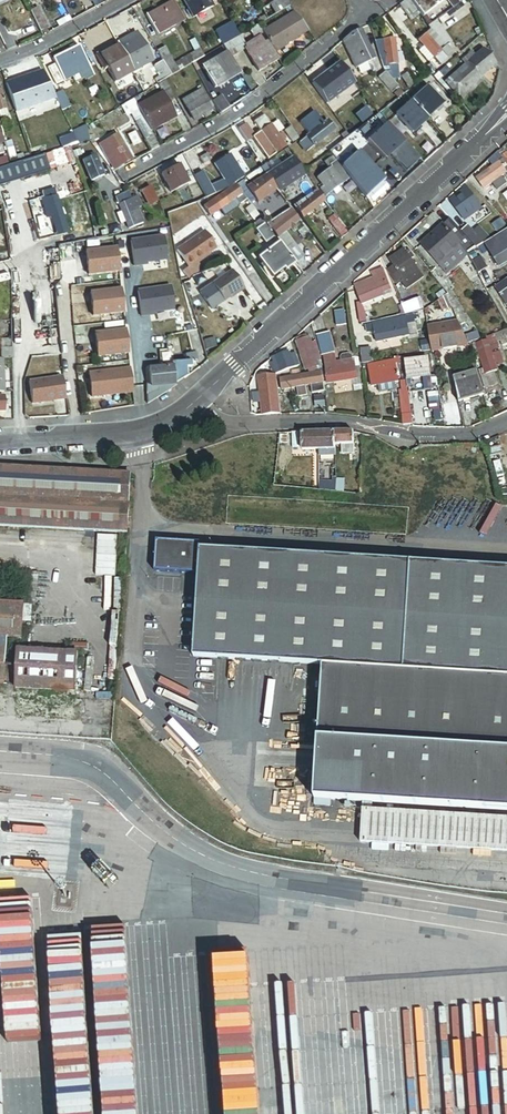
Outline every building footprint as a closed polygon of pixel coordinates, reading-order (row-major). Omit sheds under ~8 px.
[(178,8),(174,0),(147,15),(159,35),(185,20),(178,8)] [(194,18),(214,6),(211,0),(184,0),(194,18)] [(263,9),(266,15),(268,19),(291,6),(292,0),(278,0),(263,9)] [(411,0),(407,0),(401,4),(409,15),(418,9),(411,0)] [(418,9),(424,17),(446,0),(411,0),(418,9)] [(31,11),(41,32),(49,28),(39,7),(31,11)] [(307,27),(296,13),(266,34),(276,52),(301,35),(300,33),(307,27)] [(260,19),(262,23),(268,19),(266,15),(260,19)] [(432,29),(420,40),(426,46),(420,51),(430,62),(435,57),(441,64),(449,57),(442,50),(441,49),(452,39),(440,26),(437,21),(430,26),(432,29)] [(225,45),(242,35),(234,22),(217,31),(220,37),(201,48),(205,57),(225,45)] [(129,25),(118,31),(138,68),(147,63),(143,55),(150,50),(140,30),(137,31),(135,28),(132,30),(129,25)] [(264,31),(260,25),(253,28),(257,35),(264,31)] [(351,34),(344,40),(357,68),(376,58),(362,29),(351,34)] [(247,45),(242,35),(225,45),(229,53),(232,58),(247,49),(260,71),(280,59),(276,52),(266,34),(265,34),(247,45)] [(391,77),(393,79),(401,78),(398,52),(400,52),(399,46),(397,46),(396,38),(376,41),(386,70),(387,71),(391,77)] [(456,51),(450,44),(442,50),(449,57),(456,51)] [(193,64),(205,57),(201,48),(176,62),(166,45),(157,50),(163,62),(172,77),(193,64)] [(57,64),(56,65),(64,81),(73,76),(84,71),(91,68),(80,46),(54,58),(57,64)] [(134,73),(119,46),(101,55),(109,69),(116,83),(121,80),(134,73)] [(466,64),(447,81),(460,97),(498,64),(485,49),(478,56),(474,51),(463,61),(466,64)] [(232,58),(229,53),(204,67),(217,88),(242,73),(232,58)] [(172,77),(163,62),(155,67),(163,82),(166,80),(172,77)] [(356,83),(342,62),(314,83),(328,104),(356,83)] [(64,81),(56,65),(49,68),(57,84),(64,81)] [(447,69),(444,65),(433,74),(437,78),(447,69)] [(91,68),(84,71),(87,78),(82,80),(84,83),(96,77),(91,68)] [(116,83),(109,69),(105,71),(114,88),(118,86),(116,83)] [(87,78),(84,71),(73,76),(76,83),(82,80),(87,78)] [(384,83),(391,77),(387,71),(380,77),(384,83)] [(409,72),(403,77),(410,88),(417,83),(409,72)] [(35,73),(29,74),(37,90),(40,89),(35,73)] [(138,80),(134,73),(121,80),(124,86),(115,91),(120,101),(138,92),(132,83),(138,80)] [(37,90),(29,74),(8,80),(13,97),(37,90)] [(404,91),(393,79),(391,77),(384,83),(393,92),(394,91),(399,97),(404,91)] [(174,94),(166,80),(163,82),(155,87),(159,94),(164,91),(168,100),(175,96),(174,94)] [(199,91),(185,100),(196,120),(204,115),(206,118),(211,115),(210,112),(215,109),(201,85),(197,88),(199,91)] [(429,86),(413,101),(429,119),(445,104),(429,86)] [(63,91),(55,95),(63,111),(71,107),(63,91)] [(159,94),(138,106),(143,116),(152,132),(155,130),(178,117),(168,100),(164,91),(159,94)] [(134,99),(127,104),(136,120),(143,116),(138,106),(134,99)] [(429,119),(413,101),(397,115),(413,134),(429,119)] [(300,142),(307,151),(336,129),(329,120),(325,123),(316,111),(301,122),(310,134),(300,142)] [(265,115),(255,122),(258,126),(268,119),(265,115)] [(152,132),(143,116),(136,120),(147,141),(154,136),(152,132)] [(247,124),(240,130),(249,142),(254,138),(269,159),(287,146),(284,141),(288,138),(284,132),(280,135),(268,119),(258,126),(262,131),(255,136),(247,124)] [(421,159),(388,122),(368,141),(385,159),(390,154),(407,172),(421,159)] [(80,145),(90,142),(88,131),(87,125),(73,132),(80,145)] [(119,135),(101,144),(115,169),(132,159),(119,135)] [(153,151),(160,147),(154,136),(147,141),(153,151)] [(82,156),(80,150),(72,153),(74,159),(82,156)] [(500,152),(491,160),(495,166),(478,178),(485,189),(497,180),(499,183),(506,179),(503,176),(506,173),(506,162),(500,152)] [(209,153),(201,158),(204,164),(211,159),(209,153)] [(277,159),(262,168),(267,175),(274,183),(284,178),(286,182),(289,183),(295,179),(291,173),(298,169),(292,159),(288,153),(278,159),(277,159)] [(92,180),(105,175),(97,154),(84,159),(92,180)] [(51,173),(45,155),(38,157),(43,175),(51,173)] [(236,184),(246,177),(230,155),(215,165),(228,183),(230,187),(235,185),(236,184)] [(69,156),(52,161),(58,177),(74,172),(69,156)] [(381,158),(353,180),(365,196),(393,174),(381,158)] [(321,188),(326,196),(333,191),(335,195),(340,191),(338,188),(350,179),(337,161),(331,165),(332,167),(318,178),(324,186),(321,188)] [(19,190),(11,164),(8,165),(9,193),(19,190)] [(8,165),(0,168),(0,185),(3,195),(9,193),(8,165)] [(180,165),(162,174),(172,193),(190,184),(180,165)] [(204,171),(196,176),(207,197),(216,193),(214,189),(204,171)] [(274,183),(267,175),(252,185),(253,188),(258,193),(262,190),(267,196),(278,189),(278,188),(274,183)] [(55,187),(52,177),(39,181),(42,190),(55,187)] [(59,236),(69,234),(56,189),(43,193),(42,190),(39,181),(24,185),(29,202),(42,199),(48,219),(53,217),(59,236)] [(230,187),(228,183),(214,189),(216,193),(230,187)] [(248,200),(236,185),(206,207),(212,215),(221,209),(237,198),(241,204),(248,200)] [(282,185),(278,188),(278,189),(290,204),(295,201),(282,185)] [(151,186),(144,190),(152,205),(159,201),(151,186)] [(466,192),(453,201),(462,213),(467,220),(482,209),(478,202),(466,186),(463,188),(466,192)] [(253,188),(251,190),(259,202),(267,196),(262,190),(258,193),(253,188)] [(317,208),(326,201),(318,191),(295,207),(304,218),(314,211),(316,214),(319,212),(317,208)] [(88,220),(94,218),(85,192),(76,195),(83,217),(88,220)] [(129,193),(117,199),(122,212),(119,213),(122,221),(126,219),(130,228),(144,222),(139,209),(142,207),(138,197),(132,199),(129,193)] [(237,198),(221,209),(226,216),(241,204),(237,198)] [(25,210),(23,200),(10,204),(13,214),(25,210)] [(260,216),(252,205),(246,210),(254,220),(260,216)] [(295,225),(300,221),(290,208),(267,225),(270,229),(272,227),(279,237),(290,229),(293,232),(297,228),(295,225)] [(341,236),(348,231),(336,214),(329,219),(341,236)] [(469,253),(478,247),(463,231),(452,218),(424,244),(441,264),(463,245),(470,254),(469,253)] [(270,229),(267,225),(266,223),(257,230),(267,244),(276,236),(270,229)] [(470,226),(463,231),(478,247),(485,243),(492,238),(482,227),(476,232),(470,226)] [(205,231),(185,245),(196,262),(217,248),(205,231)] [(486,244),(500,267),(506,263),(506,231),(486,244)] [(167,260),(164,237),(131,242),(135,267),(144,266),(144,264),(147,263),(167,260)] [(283,246),(280,242),(259,258),(274,277),(285,269),(287,271),(297,263),(283,246)] [(286,249),(297,263),(305,257),(294,243),(286,249)] [(185,245),(177,250),(190,269),(185,272),(189,278),(201,270),(196,262),(185,245)] [(463,245),(441,264),(448,272),(469,253),(463,245)] [(90,275),(120,272),(118,249),(87,252),(90,275)] [(406,249),(391,260),(395,266),(389,270),(400,285),(404,282),(408,288),(425,276),(413,258),(416,256),(411,249),(408,251),(406,249)] [(375,278),(357,285),(363,302),(372,298),(373,300),(385,296),(384,293),(392,290),(384,269),(373,273),(375,278)] [(225,302),(245,288),(233,271),(214,285),(225,302)] [(446,275),(439,281),(448,291),(455,286),(446,275)] [(497,287),(506,303),(506,281),(497,287)] [(201,286),(215,308),(225,302),(214,285),(213,283),(210,285),(208,282),(201,286)] [(174,309),(171,286),(138,291),(142,316),(151,314),(151,313),(154,312),(174,309)] [(94,316),(125,313),(122,289),(92,293),(94,316)] [(453,305),(448,293),(440,299),(444,309),(453,305)] [(421,298),(403,305),(406,313),(424,306),(421,298)] [(362,303),(358,303),(361,323),(368,321),(367,312),(364,313),(362,303)] [(419,318),(418,314),(374,324),(367,325),(368,333),(375,331),(378,342),(419,333),(416,319),(419,318)] [(471,343),(460,319),(429,327),(434,351),(471,343)] [(99,357),(129,353),(127,330),(96,333),(99,357)] [(506,337),(506,330),(496,334),(490,337),(490,339),(478,344),(487,374),(496,371),(498,370),(496,364),(498,364),(499,366),(506,363),(498,340),(506,337)] [(487,338),(483,331),(469,337),(472,344),(475,343),(483,340),(487,338)] [(319,336),(324,353),(336,352),(331,333),(319,336)] [(324,371),(322,353),(318,341),(313,343),(311,338),(309,338),(308,335),(298,339),(310,371),(316,369),(323,371),(324,371)] [(372,362),(371,348),(362,349),(363,364),(372,362)] [(13,359),(13,350),(4,350),(5,359),(13,359)] [(170,364),(168,350),(160,351),(160,356),(161,365),(170,364)] [(199,350),(191,351),(192,359),(200,359),(199,350)] [(274,362),(272,363),(274,373),(274,374),(301,366),(297,353),(292,355),(291,351),(274,357),(273,358),(274,362)] [(355,360),(352,361),(351,356),(349,354),(342,356),(340,358),(341,363),(336,363),(335,357),(326,358),(330,382),(358,378),(355,360)] [(152,366),(161,365),(160,356),(153,357),(152,359),(152,366)] [(386,384),(400,381),(397,364),(402,363),(401,357),(396,358),(396,360),(369,365),(373,386),(380,385),(380,388),(387,387),(386,384)] [(409,380),(403,381),(404,390),(402,390),(405,419),(414,418),(410,392),(434,389),(430,359),(407,362),(409,380)] [(174,367),(161,368),(151,369),(152,386),(153,388),(160,387),(161,396),(188,376),(187,369),(193,367),(193,362),(174,364),(174,367)] [(452,365),(454,373),(460,371),(458,363),(452,365)] [(93,397),(133,392),(131,368),(90,373),(93,397)] [(477,371),(455,378),(461,402),(484,395),(477,371)] [(500,385),(496,371),(487,374),(492,388),(500,385)] [(325,383),(324,372),(282,379),(284,389),(298,387),(300,395),(308,394),(308,392),(311,391),(310,385),(325,383)] [(255,375),(261,415),(280,412),(274,375),(274,374),(274,373),(255,375)] [(65,377),(31,382),(34,404),(68,399),(65,377)] [(153,388),(152,386),(148,386),(149,403),(151,403),(161,396),(160,387),(153,388)] [(327,405),(326,392),(315,394),(317,406),(327,405)] [(439,413),(436,394),(431,394),(434,414),(439,413)] [(320,450),(336,449),(336,445),(336,431),(320,432),(320,450)] [(356,444),(355,432),(350,431),(336,431),(336,445),(343,445),(343,451),(356,451),(356,444)] [(304,450),(320,450),(320,432),(303,433),(304,450)] [(503,453),(501,445),(486,450),(488,458),(503,453)] [(0,466),(0,526),(124,533),(128,473),(0,466)] [(316,664),(308,798),(506,810),(506,568),(193,549),(193,543),(149,540),(147,571),(191,573),(186,656),(316,664)] [(5,636),(19,637),(20,622),(29,622),(29,605),(21,604),(21,603),(0,602),(0,636),(5,636)] [(77,649),(18,646),(16,687),(75,690),(77,649)]
